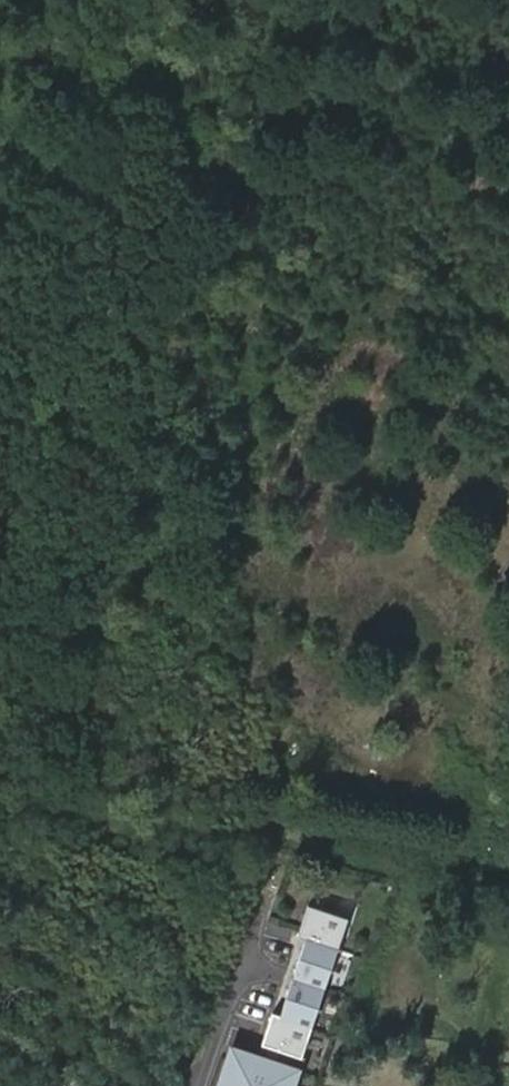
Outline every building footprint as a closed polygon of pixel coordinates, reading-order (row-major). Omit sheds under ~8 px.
[(298,1052),(346,913),(307,900),(296,931),(304,934),(278,1010),(270,1007),(259,1038),(298,1052)] [(298,1066),(232,1043),(217,1085),(291,1085),(298,1066)]
